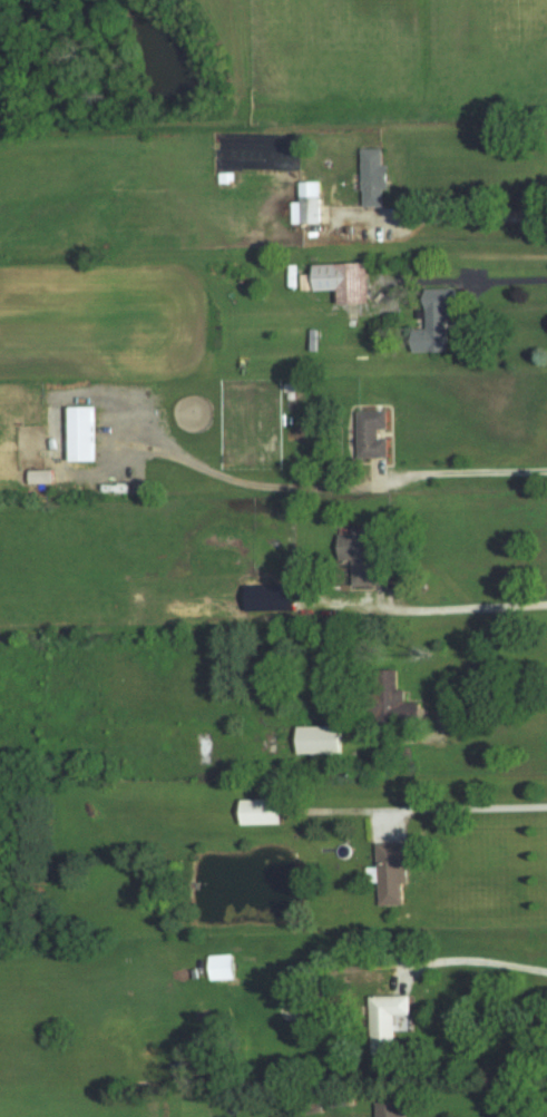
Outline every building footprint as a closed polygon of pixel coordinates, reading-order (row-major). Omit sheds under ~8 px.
[(363,149),(365,206),(386,206),(385,190),(391,190),(391,166),(385,166),(385,149),(363,149)] [(323,181),(302,182),(303,201),(293,202),(294,224),(324,223),(323,181)] [(315,265),(315,274),(302,274),(302,291),(342,290),(342,304),(372,304),(371,263),(315,265)] [(449,310),(459,309),(459,288),(427,289),(428,329),(415,330),(416,353),(450,352),(449,310)] [(99,407),(73,407),(73,463),(99,463),(99,407)] [(389,411),(359,412),(361,458),(390,457),(389,439),(381,439),(381,429),(389,429),(389,411)] [(57,470),(33,471),(33,485),(57,485),(57,470)] [(395,586),(394,570),(383,570),(382,529),(354,529),(354,535),(343,535),(343,560),(356,560),(356,587),(395,586)] [(299,586),(251,587),(251,612),(299,611),(299,586)] [(301,726),(301,753),(345,752),(345,725),(301,726)] [(246,825),(286,824),(286,798),(245,799),(246,825)] [(409,884),(408,842),(380,843),(382,905),(406,904),(405,884),(409,884)] [(213,980),(238,979),(237,954),(212,954),(213,980)] [(414,994),(375,995),(376,1048),(399,1048),(399,1015),(415,1014),(414,994)] [(406,1099),(379,1100),(380,1116),(407,1116),(406,1099)]
